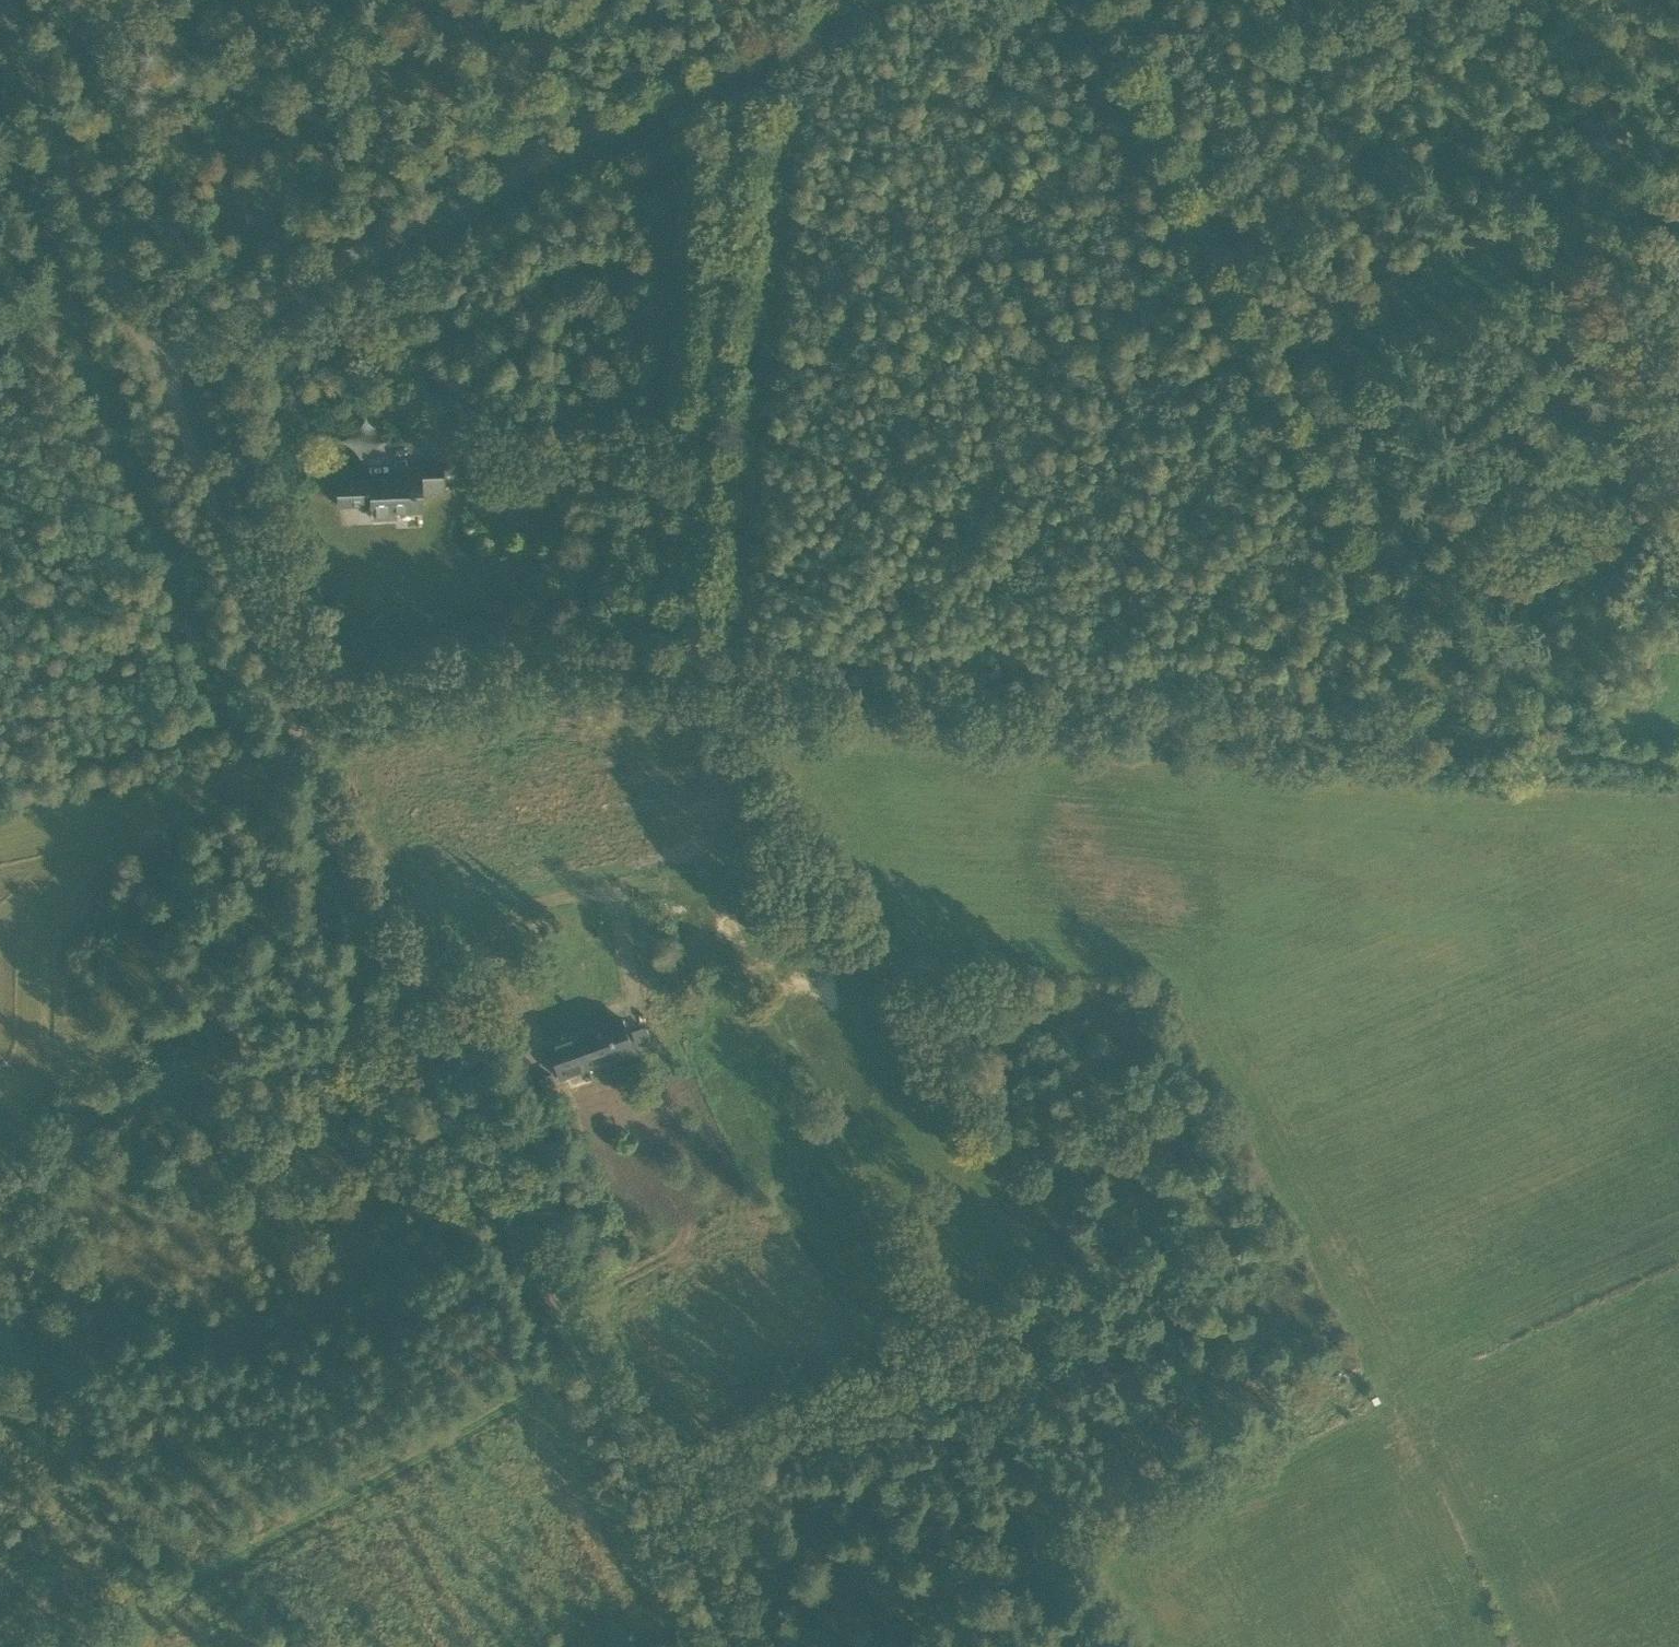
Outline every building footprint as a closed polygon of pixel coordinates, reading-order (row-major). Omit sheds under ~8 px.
[(444,486),(443,465),(416,466),(417,477),(410,478),(409,454),(391,455),(392,478),(370,479),(338,481),(339,505),(371,504),(372,518),(394,517),(395,517),(395,511),(422,510),(421,493),(444,492),(444,486)] [(547,1045),(558,1078),(634,1051),(622,1018),(547,1045)]
